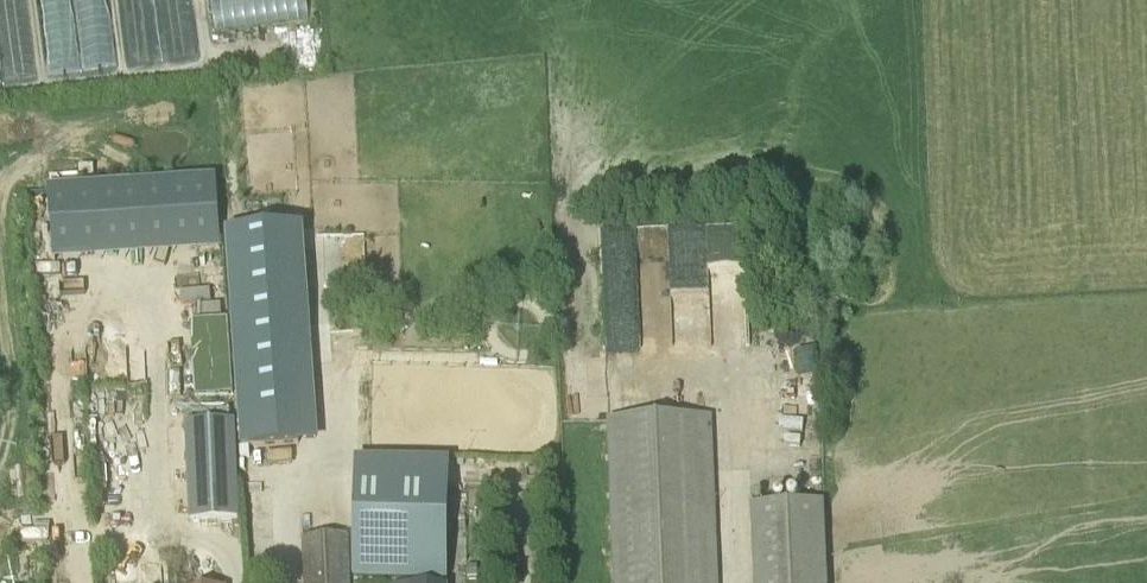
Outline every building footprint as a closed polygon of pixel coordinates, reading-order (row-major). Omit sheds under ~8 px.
[(218,27),(312,12),(310,0),(214,0),(218,27)] [(54,262),(217,253),(212,180),(50,190),(54,262)] [(229,256),(241,446),(298,442),(286,253),(229,256)] [(324,355),(366,353),(365,334),(336,335),(335,306),(322,306),(324,355)] [(231,321),(193,324),(197,394),(236,392),(231,321)] [(615,582),(716,582),(708,416),(607,421),(615,582)] [(236,520),(234,472),(187,474),(189,522),(236,520)] [(446,582),(448,486),(356,485),(354,580),(446,582)] [(823,503),(752,506),(755,582),(827,582),(823,503)] [(303,538),(305,582),(349,582),(347,537),(330,538),(303,538)]
